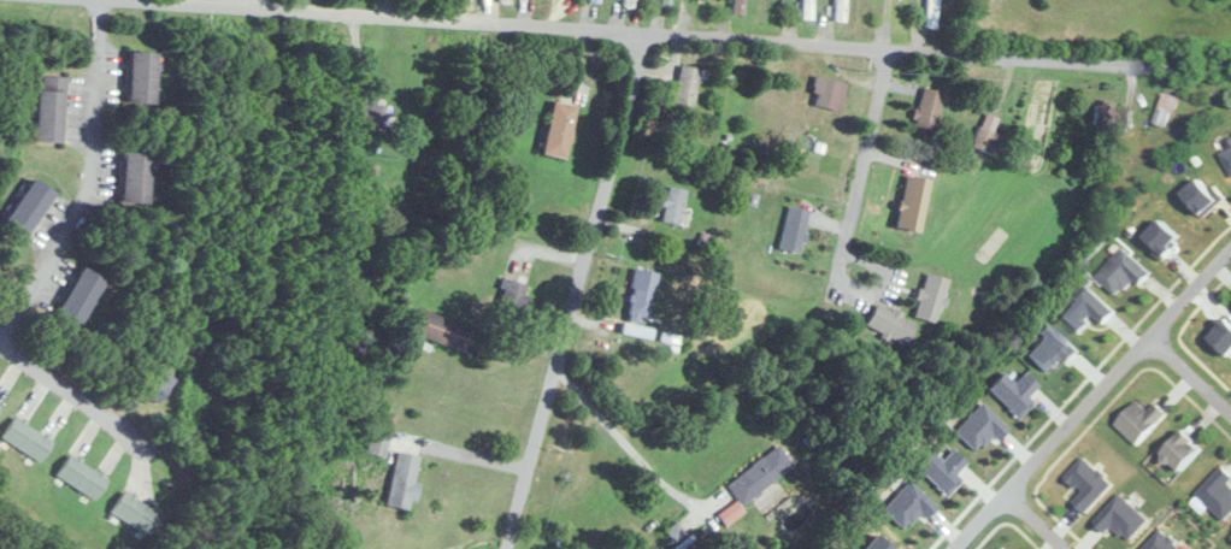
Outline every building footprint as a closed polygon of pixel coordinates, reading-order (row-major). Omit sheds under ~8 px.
[(636,0),(625,0),(624,8),(636,9),(636,0)] [(674,9),(674,0),(662,0),(662,9),(674,9)] [(736,15),(747,15),(747,0),(736,0),(736,15)] [(804,19),(815,19),(815,0),(804,0),(804,19)] [(837,22),(848,22),(848,0),(837,0),(837,22)] [(905,25),(907,0),(895,0),(893,24),(905,25)] [(938,29),(939,0),(927,0),(926,29),(938,29)] [(128,103),(155,104),(157,52),(130,50),(128,103)] [(700,67),(680,65),(676,108),(696,110),(700,67)] [(847,82),(818,76),(813,105),(842,110),(847,82)] [(64,143),(66,78),(39,77),(37,142),(64,143)] [(936,130),(944,91),(922,87),(915,126),(936,130)] [(1166,129),(1179,98),(1166,93),(1153,124),(1166,129)] [(544,153),(568,157),(578,106),(554,101),(544,153)] [(394,106),(363,103),(361,124),(392,127),(394,106)] [(1124,105),(1095,105),(1095,125),(1124,125),(1124,105)] [(998,156),(1005,136),(980,126),(972,146),(998,156)] [(120,202),(147,203),(149,152),(123,150),(120,202)] [(923,232),(931,178),(906,174),(898,228),(923,232)] [(58,195),(35,179),(6,220),(29,236),(58,195)] [(687,189),(667,186),(660,220),(681,224),(687,189)] [(812,210),(790,205),(780,247),(801,252),(812,210)] [(105,278),(83,266),(58,312),(81,324),(105,278)] [(624,333),(646,337),(656,270),(634,267),(624,333)] [(915,318),(940,324),(951,279),(927,272),(915,318)] [(498,304),(526,308),(530,283),(503,278),(498,304)] [(918,323),(877,305),(867,328),(908,346),(918,323)] [(474,326),(417,309),(410,333),(466,350),(474,326)] [(139,393),(159,406),(177,378),(157,366),(139,393)] [(1161,402),(1152,412),(1141,401),(1119,424),(1142,446),(1173,414),(1161,402)] [(54,438),(14,417),(2,439),(42,460),(54,438)] [(1188,471),(1210,447),(1191,429),(1168,453),(1188,471)] [(795,466),(779,445),(728,484),(744,505),(795,466)] [(422,456),(397,451),(386,505),(411,510),(422,456)] [(109,479),(73,453),(58,474),(94,500),(109,479)] [(111,512),(150,537),(164,516),(125,490),(111,512)]
